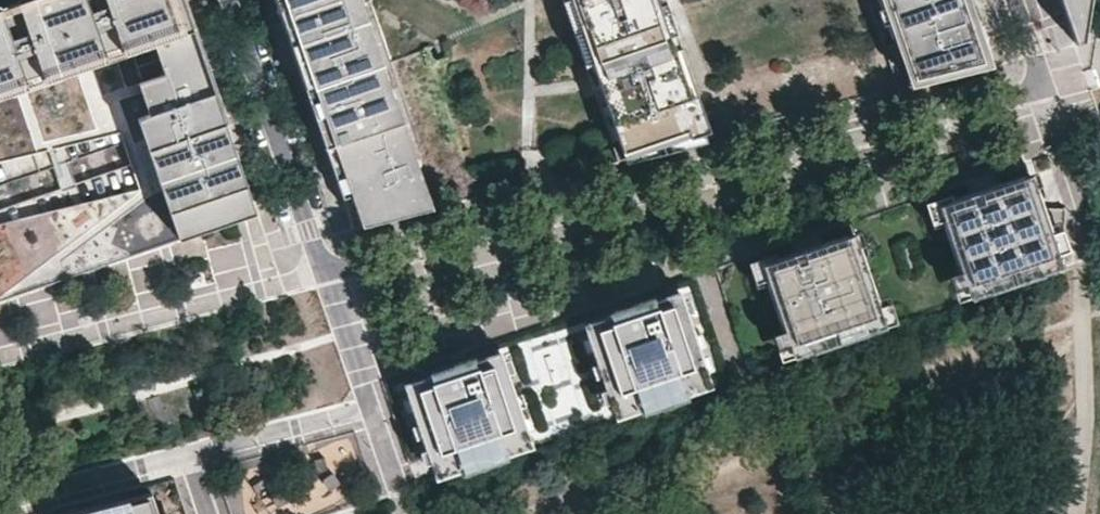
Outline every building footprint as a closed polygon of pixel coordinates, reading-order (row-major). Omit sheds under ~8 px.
[(183,0),(19,0),(0,7),(0,95),(81,67),(78,60),(93,55),(96,63),(113,57),(124,88),(139,83),(160,76),(163,84),(142,91),(149,113),(137,117),(179,239),(256,213),(201,51),(192,25),(183,0)] [(316,118),(324,115),(329,129),(320,132),(353,228),(432,208),(392,91),(386,92),(361,21),(367,19),(361,0),(275,0),(316,118)] [(597,62),(605,59),(607,65),(611,64),(619,87),(607,91),(630,157),(725,133),(679,0),(576,0),(597,62)] [(921,83),(991,65),(974,15),(969,0),(893,0),(921,83)] [(1075,43),(1082,42),(1089,0),(1060,0),(1075,43)] [(392,91),(367,19),(361,21),(386,92),(392,91)] [(81,67),(96,63),(93,55),(78,60),(81,67)] [(607,65),(605,59),(597,62),(599,67),(607,65)] [(607,65),(599,67),(603,79),(607,91),(619,87),(611,64),(607,65)] [(142,91),(163,84),(160,76),(139,83),(142,91)] [(57,131),(91,134),(95,87),(61,85),(57,131)] [(329,129),(324,115),(316,118),(318,125),(320,132),(329,129)] [(1064,267),(1065,208),(1054,208),(1040,208),(1029,175),(984,190),(938,205),(970,299),(1064,267)] [(884,327),(852,234),(806,249),(761,264),(792,358),(884,327)] [(710,386),(678,291),(647,301),(649,307),(637,311),(635,305),(583,323),(615,417),(710,386)] [(649,307),(647,301),(641,304),(635,305),(637,311),(649,307)] [(530,446),(498,351),(467,362),(469,367),(456,371),(454,366),(404,383),(432,465),(436,478),(530,446)] [(456,371),(469,367),(467,362),(460,364),(454,366),(456,371)] [(150,492),(125,499),(65,513),(158,513),(150,492)]
